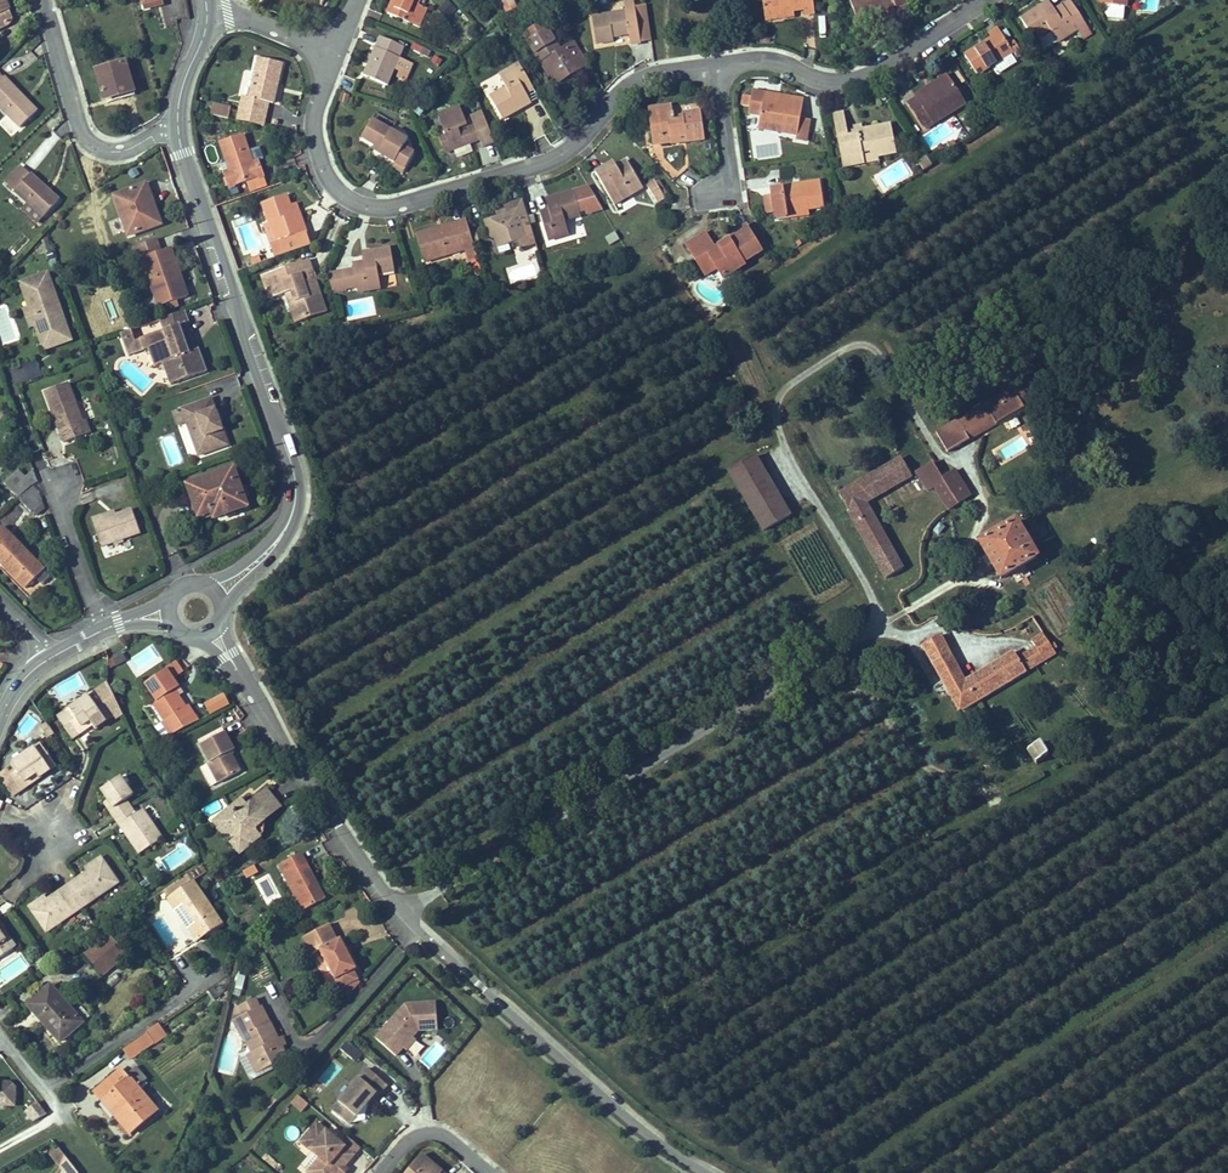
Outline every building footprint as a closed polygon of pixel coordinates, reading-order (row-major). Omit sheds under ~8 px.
[(8,24),(10,22),(11,20),(12,17),(11,14),(5,0),(0,0),(0,28),(8,24)] [(144,9),(164,4),(163,0),(142,0),(144,9)] [(420,0),(393,0),(387,13),(419,27),(427,8),(418,5),(420,0)] [(506,11),(518,6),(516,0),(502,0),(506,11)] [(813,0),(763,0),(765,15),(792,11),(804,9),(805,15),(815,13),(813,0)] [(908,3),(906,0),(850,0),(858,22),(879,14),(880,19),(898,12),(896,7),(908,3)] [(1085,23),(1070,0),(1062,5),(1077,28),(1085,23)] [(1127,0),(1101,0),(1100,5),(1106,5),(1105,13),(1108,18),(1123,19),(1124,7),(1126,7),(1127,0)] [(641,43),(635,7),(634,2),(624,4),(625,11),(592,17),(596,44),(614,41),(613,37),(629,34),(631,44),(641,43)] [(1054,11),(1048,2),(1042,6),(1048,15),(1054,11)] [(898,12),(909,8),(908,3),(896,7),(898,12)] [(652,41),(646,5),(635,7),(641,43),(652,41)] [(1091,32),(1085,23),(1077,28),(1062,5),(1054,11),(1048,15),(1042,6),(1021,20),(1035,40),(1050,30),(1058,42),(1077,30),(1082,38),(1091,32)] [(792,16),(792,11),(765,15),(765,20),(792,16)] [(555,86),(589,65),(574,40),(560,50),(547,30),(544,32),(540,24),(523,35),(555,86)] [(1017,63),(1011,54),(1013,52),(1016,56),(1021,52),(1016,43),(1013,45),(1005,31),(995,38),(997,42),(969,61),(977,75),(994,64),(1000,73),(1017,63)] [(413,64),(400,58),(404,47),(380,37),(364,76),(388,86),(395,70),(401,73),(408,75),(413,64)] [(273,104),(277,87),(278,87),(283,64),(258,58),(254,73),(245,71),(240,95),(243,96),(240,109),(266,115),(268,103),(273,104)] [(133,88),(125,63),(97,71),(105,100),(116,96),(115,93),(133,88)] [(524,107),(519,97),(525,93),(534,89),(520,63),(499,75),(506,88),(490,97),(502,119),(524,107)] [(405,81),(408,75),(401,73),(399,79),(405,81)] [(0,74),(0,106),(21,128),(37,111),(0,74)] [(920,101),(951,81),(947,75),(916,95),(917,97),(920,101)] [(931,126),(965,104),(951,81),(920,101),(917,97),(908,103),(922,125),(923,125),(928,122),(931,126)] [(117,100),(135,95),(133,88),(115,93),(116,96),(117,100)] [(800,120),(804,100),(752,91),(749,113),(761,115),(758,128),(797,135),(796,139),(806,141),(809,121),(800,120)] [(531,103),(525,93),(519,97),(524,107),(531,103)] [(229,119),(231,109),(213,105),(211,115),(229,119)] [(458,128),(467,125),(460,106),(438,115),(445,132),(438,135),(442,147),(449,144),(452,151),(480,140),(483,147),(494,143),(482,112),(471,117),(474,125),(467,128),(469,132),(461,135),(458,128)] [(705,139),(701,111),(682,114),(682,117),(674,118),(672,106),(648,109),(653,144),(673,142),(672,138),(685,136),(686,142),(705,139)] [(266,115),(240,109),(238,120),(263,126),(266,115)] [(897,157),(891,124),(847,132),(844,113),(833,115),(841,154),(850,153),(853,169),(853,170),(865,167),(865,164),(879,161),(897,157)] [(408,140),(372,119),(362,138),(375,145),(381,149),(378,153),(395,163),(393,167),(403,173),(414,153),(404,147),(408,140)] [(931,126),(928,122),(923,125),(928,132),(933,129),(931,126)] [(265,177),(260,161),(264,160),(260,147),(248,151),(243,135),(221,142),(228,163),(221,166),(229,189),(248,183),(263,178),(265,177)] [(957,145),(954,140),(947,144),(950,149),(957,145)] [(853,169),(850,153),(841,154),(844,170),(853,169)] [(932,165),(926,156),(919,161),(925,170),(932,165)] [(643,188),(627,160),(616,167),(607,172),(604,168),(595,173),(613,203),(630,192),(632,195),(643,188)] [(607,172),(616,167),(614,162),(604,168),(607,172)] [(59,200),(22,167),(7,184),(29,204),(24,210),(38,223),(43,217),(44,217),(59,200)] [(266,187),(263,178),(248,183),(251,192),(266,187)] [(665,198),(655,181),(648,188),(657,203),(665,198)] [(824,207),(820,181),(772,188),(773,195),(775,212),(776,219),(787,218),(786,212),(808,209),(824,207)] [(156,226),(149,207),(154,205),(146,184),(114,196),(129,236),(156,226)] [(603,209),(589,187),(549,198),(552,209),(549,210),(540,213),(548,240),(569,234),(565,220),(603,209)] [(614,205),(632,195),(630,192),(613,203),(614,205)] [(311,246),(300,213),(294,215),(290,205),(286,195),(262,203),(269,223),(277,244),(271,246),(275,258),(311,246)] [(775,212),(773,195),(764,197),(766,214),(775,212)] [(536,244),(523,201),(509,205),(509,208),(511,213),(499,218),(485,222),(490,236),(496,240),(498,248),(519,241),(522,249),(536,244)] [(300,213),(296,203),(290,205),(294,215),(300,213)] [(161,224),(154,205),(149,207),(156,226),(161,224)] [(511,213),(509,208),(497,212),(499,218),(511,213)] [(809,214),(808,209),(786,212),(787,218),(809,214)] [(446,252),(464,246),(465,250),(468,261),(471,260),(474,270),(480,269),(466,219),(417,234),(425,262),(447,255),(446,252)] [(277,244),(269,223),(264,225),(271,246),(277,244)] [(761,251),(747,226),(727,238),(729,241),(715,249),(705,233),(687,245),(705,275),(717,268),(723,278),(744,265),(743,262),(761,251)] [(187,297),(170,248),(161,251),(157,239),(133,248),(145,281),(150,279),(160,307),(170,303),(177,301),(187,297)] [(465,250),(464,246),(446,252),(447,255),(465,250)] [(381,288),(378,274),(395,271),(391,248),(369,252),(371,261),(364,262),(353,264),(354,269),(328,274),(333,291),(346,289),(357,287),(358,293),(381,288)] [(371,261),(369,252),(363,253),(364,262),(371,261)] [(262,263),(259,256),(252,258),(255,265),(262,263)] [(324,308),(316,283),(312,284),(305,287),(301,275),(308,273),(312,272),(308,260),(262,275),(270,299),(286,294),(292,292),(298,310),(292,311),(296,323),(308,319),(306,314),(324,308)] [(316,283),(312,272),(308,273),(312,284),(316,283)] [(57,318),(51,300),(57,298),(48,273),(20,283),(29,308),(35,306),(41,323),(35,325),(44,350),(72,340),(63,316),(57,318)] [(298,310),(292,292),(286,294),(292,311),(298,310)] [(17,339),(10,304),(0,306),(0,342),(17,339)] [(41,323),(35,306),(29,308),(26,309),(33,326),(35,325),(41,323)] [(308,319),(326,313),(324,308),(306,314),(308,319)] [(189,353),(180,326),(186,324),(189,323),(185,311),(160,320),(164,331),(140,340),(144,351),(149,349),(155,367),(163,364),(171,384),(207,372),(199,350),(195,351),(189,353)] [(195,351),(186,324),(180,326),(189,353),(195,351)] [(121,334),(123,340),(134,336),(132,330),(121,334)] [(144,351),(140,340),(136,341),(134,336),(123,340),(129,355),(144,351)] [(29,379),(42,374),(37,361),(24,366),(29,379)] [(24,366),(8,369),(11,384),(27,381),(24,366)] [(82,421),(68,383),(45,392),(52,412),(55,411),(62,429),(59,430),(64,443),(90,433),(85,421),(82,421)] [(996,424),(1030,404),(1019,384),(970,412),(979,428),(994,420),(996,424)] [(228,445),(220,425),(218,426),(216,421),(219,420),(211,399),(182,409),(186,422),(199,456),(228,445)] [(186,422),(182,409),(173,413),(178,425),(186,422)] [(62,429),(55,411),(52,412),(59,430),(62,429)] [(994,420),(979,428),(970,412),(958,419),(970,440),(982,432),(996,424),(994,420)] [(970,440),(958,419),(936,432),(948,452),(970,440)] [(186,445),(192,442),(184,423),(178,426),(186,445)] [(790,515),(755,456),(729,472),(763,531),(790,515)] [(864,502),(911,475),(901,458),(839,495),(848,511),(864,502)] [(942,478),(933,462),(916,472),(928,491),(934,487),(944,480),(942,478)] [(248,507),(234,469),(187,485),(197,514),(211,509),(214,519),(248,507)] [(6,486),(18,499),(33,486),(39,481),(36,474),(33,470),(25,478),(20,473),(6,486)] [(970,494),(955,470),(942,478),(944,480),(934,487),(949,511),(959,504),(958,502),(970,494)] [(42,502),(42,501),(40,493),(33,486),(18,499),(31,512),(45,509),(42,502)] [(959,504),(971,497),(970,494),(958,502),(959,504)] [(903,569),(864,502),(848,511),(887,578),(903,569)] [(101,547),(141,533),(132,509),(116,515),(104,519),(103,515),(91,519),(101,547)] [(214,519),(211,509),(197,514),(201,524),(214,519)] [(116,515),(114,511),(103,515),(104,519),(116,515)] [(1037,557),(1016,521),(1005,528),(1001,520),(993,524),(996,528),(990,531),(993,535),(980,543),(988,556),(993,565),(1001,579),(1037,557)] [(45,570),(3,528),(0,531),(0,562),(26,589),(36,579),(42,585),(50,578),(44,571),(45,570)] [(993,565),(988,556),(983,559),(988,568),(993,565)] [(1057,653),(1044,633),(1032,641),(1036,648),(1044,660),(1057,653)] [(960,711),(1026,671),(1018,659),(1014,652),(966,682),(940,635),(923,645),(960,711)] [(148,647),(126,660),(136,676),(158,662),(148,647)] [(1026,671),(1044,660),(1036,648),(1018,659),(1026,671)] [(176,675),(184,671),(179,659),(170,663),(176,675)] [(199,721),(189,705),(186,707),(179,696),(175,690),(178,687),(167,669),(145,684),(157,701),(153,704),(164,721),(155,727),(162,739),(169,735),(170,736),(199,721)] [(112,719),(122,712),(107,683),(102,686),(105,690),(96,696),(94,692),(68,710),(72,716),(62,723),(72,739),(82,733),(79,729),(90,721),(95,729),(111,718),(112,719)] [(96,696),(105,690),(102,686),(94,692),(96,696)] [(209,713),(230,706),(226,693),(204,700),(209,713)] [(54,733),(47,723),(41,727),(48,737),(54,733)] [(201,745),(225,732),(223,728),(199,741),(201,745)] [(241,772),(230,752),(234,750),(225,732),(201,745),(210,762),(208,763),(219,783),(241,772)] [(1036,764),(1049,755),(1041,742),(1027,751),(1036,764)] [(56,767),(41,744),(12,763),(17,771),(10,775),(7,770),(0,775),(0,778),(9,792),(17,788),(20,791),(28,786),(25,782),(36,775),(39,778),(56,767)] [(28,786),(39,778),(36,775),(25,782),(28,786)] [(126,800),(133,795),(120,777),(101,790),(108,800),(114,808),(110,811),(115,818),(131,807),(126,800)] [(12,796),(20,791),(17,788),(9,792),(12,796)] [(261,836),(257,830),(258,823),(263,819),(264,820),(280,807),(266,791),(248,806),(237,816),(231,808),(217,820),(228,833),(234,839),(231,842),(240,853),(261,836)] [(237,816),(248,806),(242,799),(231,808),(237,816)] [(114,808),(108,800),(105,803),(110,811),(114,808)] [(163,838),(143,809),(136,814),(131,807),(115,818),(120,826),(124,823),(132,835),(128,837),(140,854),(163,838)] [(264,833),(265,822),(264,820),(263,819),(258,823),(257,830),(261,836),(264,833)] [(228,833),(217,820),(214,822),(223,832),(228,833)] [(132,835),(124,823),(120,826),(128,837),(132,835)] [(240,853),(231,842),(226,846),(236,857),(240,853)] [(325,899),(303,856),(282,867),(303,910),(325,899)] [(93,901),(119,883),(101,857),(85,868),(88,872),(90,876),(79,883),(77,879),(67,886),(78,902),(88,895),(93,901)] [(247,877),(258,872),(255,865),(244,870),(247,877)] [(79,883),(90,876),(88,872),(77,879),(79,883)] [(222,924),(195,882),(193,883),(188,875),(163,891),(176,910),(179,907),(199,938),(222,924)] [(47,933),(73,915),(68,909),(78,902),(67,886),(58,892),(61,896),(50,903),(48,900),(45,896),(28,907),(47,933)] [(50,903),(61,896),(58,892),(48,900),(50,903)] [(199,938),(179,907),(176,910),(196,941),(199,938)] [(357,969),(341,938),(338,940),(330,924),(303,938),(312,954),(320,950),(340,990),(341,989),(357,981),(359,980),(354,970),(357,969)] [(4,930),(0,932),(0,958),(16,947),(4,930)] [(102,975),(125,955),(108,936),(85,956),(102,975)] [(348,996),(360,983),(357,981),(341,989),(348,996)] [(83,1023),(51,986),(28,1005),(48,1028),(52,1024),(64,1039),(83,1023)] [(248,1055),(254,1067),(263,1062),(271,1066),(288,1058),(262,1007),(260,1007),(256,998),(236,1008),(234,1019),(234,1020),(242,1037),(244,1036),(252,1052),(248,1055)] [(400,1011),(376,1038),(396,1056),(403,1048),(399,1044),(408,1034),(412,1037),(413,1037),(418,1031),(438,1029),(436,1003),(406,1005),(406,1011),(403,1014),(400,1011)] [(64,1039),(52,1024),(48,1028),(60,1042),(64,1039)] [(130,1060),(154,1043),(146,1032),(122,1048),(130,1060)] [(406,1050),(416,1040),(413,1037),(412,1037),(408,1034),(399,1044),(403,1048),(406,1050)] [(359,1051),(348,1040),(340,1049),(352,1059),(359,1051)] [(356,1063),(363,1054),(359,1051),(352,1059),(356,1063)] [(257,1073),(271,1066),(263,1062),(254,1067),(257,1073)] [(157,1111),(138,1087),(147,1079),(137,1066),(126,1075),(129,1078),(106,1097),(115,1108),(120,1104),(124,1108),(115,1116),(130,1134),(157,1111)] [(368,1103),(376,1094),(378,1095),(387,1085),(367,1068),(332,1110),(349,1125),(368,1103)] [(106,1097),(129,1078),(126,1075),(122,1070),(95,1092),(115,1116),(124,1108),(120,1104),(115,1108),(106,1097)] [(16,1088),(11,1083),(0,1082),(0,1105),(15,1106),(16,1088)] [(370,1105),(378,1095),(376,1094),(368,1103),(370,1105)] [(302,1112),(309,1104),(298,1095),(291,1103),(302,1112)] [(269,1110),(277,1101),(274,1098),(266,1107),(269,1110)] [(47,1114),(38,1102),(26,1111),(34,1121),(47,1114)] [(355,1155),(343,1145),(317,1123),(301,1142),(320,1158),(323,1161),(313,1172),(339,1172),(344,1167),(355,1155)] [(361,1148),(349,1138),(343,1145),(355,1155),(361,1148)] [(60,1167),(65,1156),(58,1147),(50,1154),(60,1167)] [(437,1167),(433,1171),(429,1168),(432,1163),(422,1155),(407,1172),(444,1172),(437,1167)] [(65,1156),(60,1167),(64,1172),(78,1172),(65,1156)] [(323,1161),(320,1158),(308,1172),(313,1172),(323,1161)]
